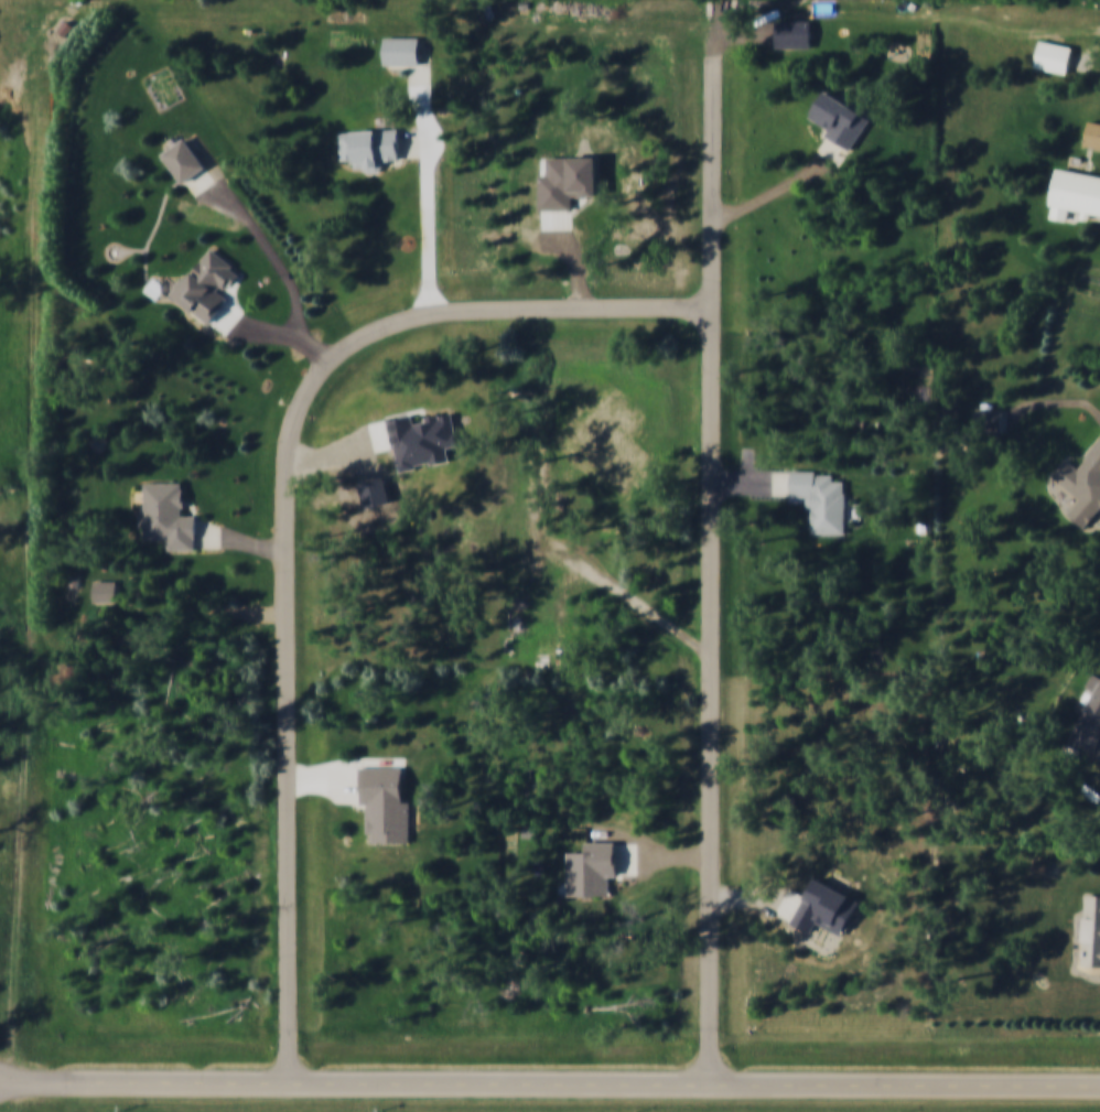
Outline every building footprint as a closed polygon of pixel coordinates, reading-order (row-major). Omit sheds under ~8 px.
[(778,20),(813,21),(813,47),(777,46),(778,20)] [(387,36),(421,37),(421,64),(413,64),(387,64),(387,36)] [(1044,41),(1077,47),(1071,73),(1038,66),(1044,41)] [(830,90),(874,119),(854,149),(842,141),(829,132),(832,128),(813,116),(830,90)] [(1092,121),(1099,123),(1099,148),(1088,145),(1092,121)] [(341,132),(400,128),(401,144),(402,160),(385,161),(386,168),(380,172),(371,173),(365,168),(357,168),(356,159),(343,160),(341,132)] [(186,137),(208,166),(197,174),(185,183),(163,153),(186,137)] [(1063,168),(1099,175),(1099,212),(1055,203),(1063,168)] [(177,294),(214,248),(235,266),(234,268),(244,276),(235,285),(231,283),(227,288),(223,284),(217,291),(227,299),(217,312),(209,321),(177,294)] [(981,411),(1007,411),(1007,420),(1006,430),(980,429),(981,411)] [(401,473),(420,468),(419,464),(433,461),(434,465),(451,461),(449,449),(462,445),(455,412),(442,415),(442,412),(429,414),(431,422),(418,424),(416,414),(389,420),(392,434),(401,473)] [(1082,466),(1099,445),(1099,515),(1090,527),(1074,514),(1086,499),(1057,476),(1071,457),(1082,466)] [(795,471),(820,472),(820,475),(837,475),(837,482),(849,482),(849,532),(816,532),(817,507),(809,507),(810,497),(795,497),(795,485),(795,471)] [(147,484),(182,484),(182,517),(197,517),(197,533),(197,551),(169,551),(169,540),(145,540),(145,528),(141,528),(141,514),(147,514),(147,484)] [(95,581),(119,582),(119,593),(118,603),(95,602),(95,581)] [(1097,677),(1099,678),(1099,691),(1091,687),(1097,677)] [(1076,742),(1099,696),(1099,749),(1098,753),(1076,742)] [(360,768),(406,768),(405,803),(412,803),(412,843),(375,843),(375,834),(369,833),(370,805),(364,805),(365,789),(360,789),(360,782),(360,768)] [(570,852),(589,852),(589,843),(619,843),(619,859),(619,876),(612,876),(612,897),(570,897),(570,852)] [(796,924),(815,935),(820,925),(845,938),(864,904),(820,878),(804,909),(796,924)] [(1089,897),(1099,898),(1099,968),(1085,967),(1089,897)]
